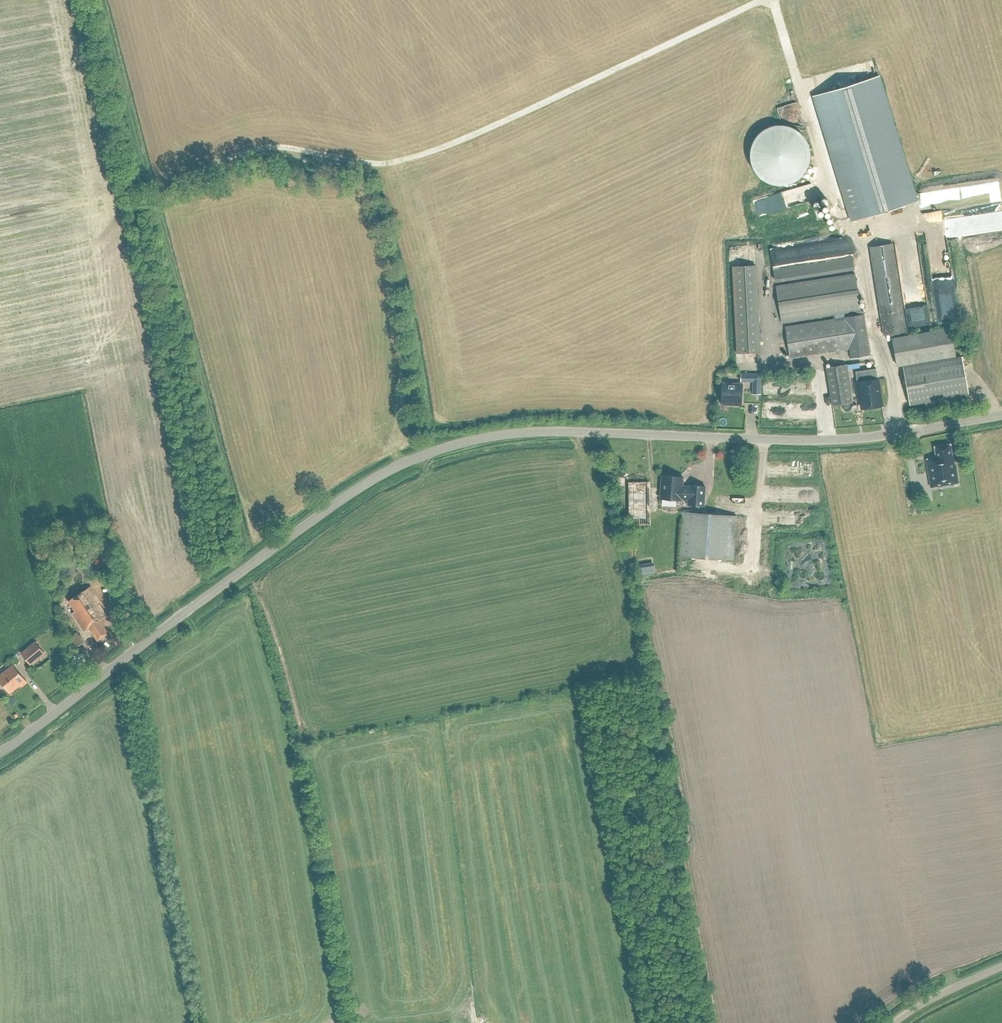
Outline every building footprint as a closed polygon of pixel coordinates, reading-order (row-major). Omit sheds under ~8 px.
[(877,77),(814,96),(852,220),(915,200),(877,77)] [(751,146),(749,153),(750,158),(750,163),(752,168),(755,172),(758,175),(760,178),(765,181),(771,184),(777,185),(782,185),(788,184),(793,182),(797,179),(801,176),(805,171),(807,166),(809,161),(810,155),(810,149),(808,143),(805,138),(800,133),(797,130),(791,127),(786,125),(780,124),(775,125),(770,126),(765,128),(761,131),(757,135),(753,141),(751,146)] [(926,227),(934,283),(946,281),(938,226),(926,227)] [(892,243),(870,247),(884,335),(892,334),(897,365),(954,355),(950,328),(907,335),(892,243)] [(853,266),(852,256),(773,269),(774,278),(853,266)] [(755,265),(732,267),(737,352),(760,351),(755,265)] [(861,311),(854,273),(776,286),(782,323),(834,314),(835,318),(785,327),(790,358),(848,348),(850,358),(871,355),(863,311),(861,311)] [(962,356),(903,366),(910,404),(968,393),(962,356)] [(852,402),(846,364),(825,368),(832,405),(852,402)] [(873,379),(871,369),(855,371),(857,382),(856,382),(857,392),(859,391),(862,408),(881,405),(877,378),(873,379)] [(741,405),(742,382),(723,381),(721,404),(741,405)] [(927,460),(933,488),(958,482),(950,443),(934,447),(937,458),(927,460)] [(633,524),(650,524),(649,481),(629,482),(629,473),(616,473),(616,491),(629,491),(629,524),(633,524)] [(683,476),(662,475),(660,498),(681,499),(681,498),(688,499),(688,504),(704,506),(705,486),(689,484),(689,487),(682,487),(683,476)] [(683,512),(680,556),(733,560),(736,516),(683,512)] [(55,549),(67,546),(66,538),(54,541),(55,549)] [(109,614),(91,586),(65,603),(66,604),(69,602),(75,612),(72,613),(83,631),(88,627),(97,640),(108,633),(100,620),(109,614)] [(84,642),(77,632),(65,639),(71,651),(84,642)] [(21,653),(26,659),(31,655),(34,658),(43,651),(36,642),(21,653)] [(13,665),(0,675),(0,681),(10,693),(20,684),(22,686),(27,682),(13,665)]
